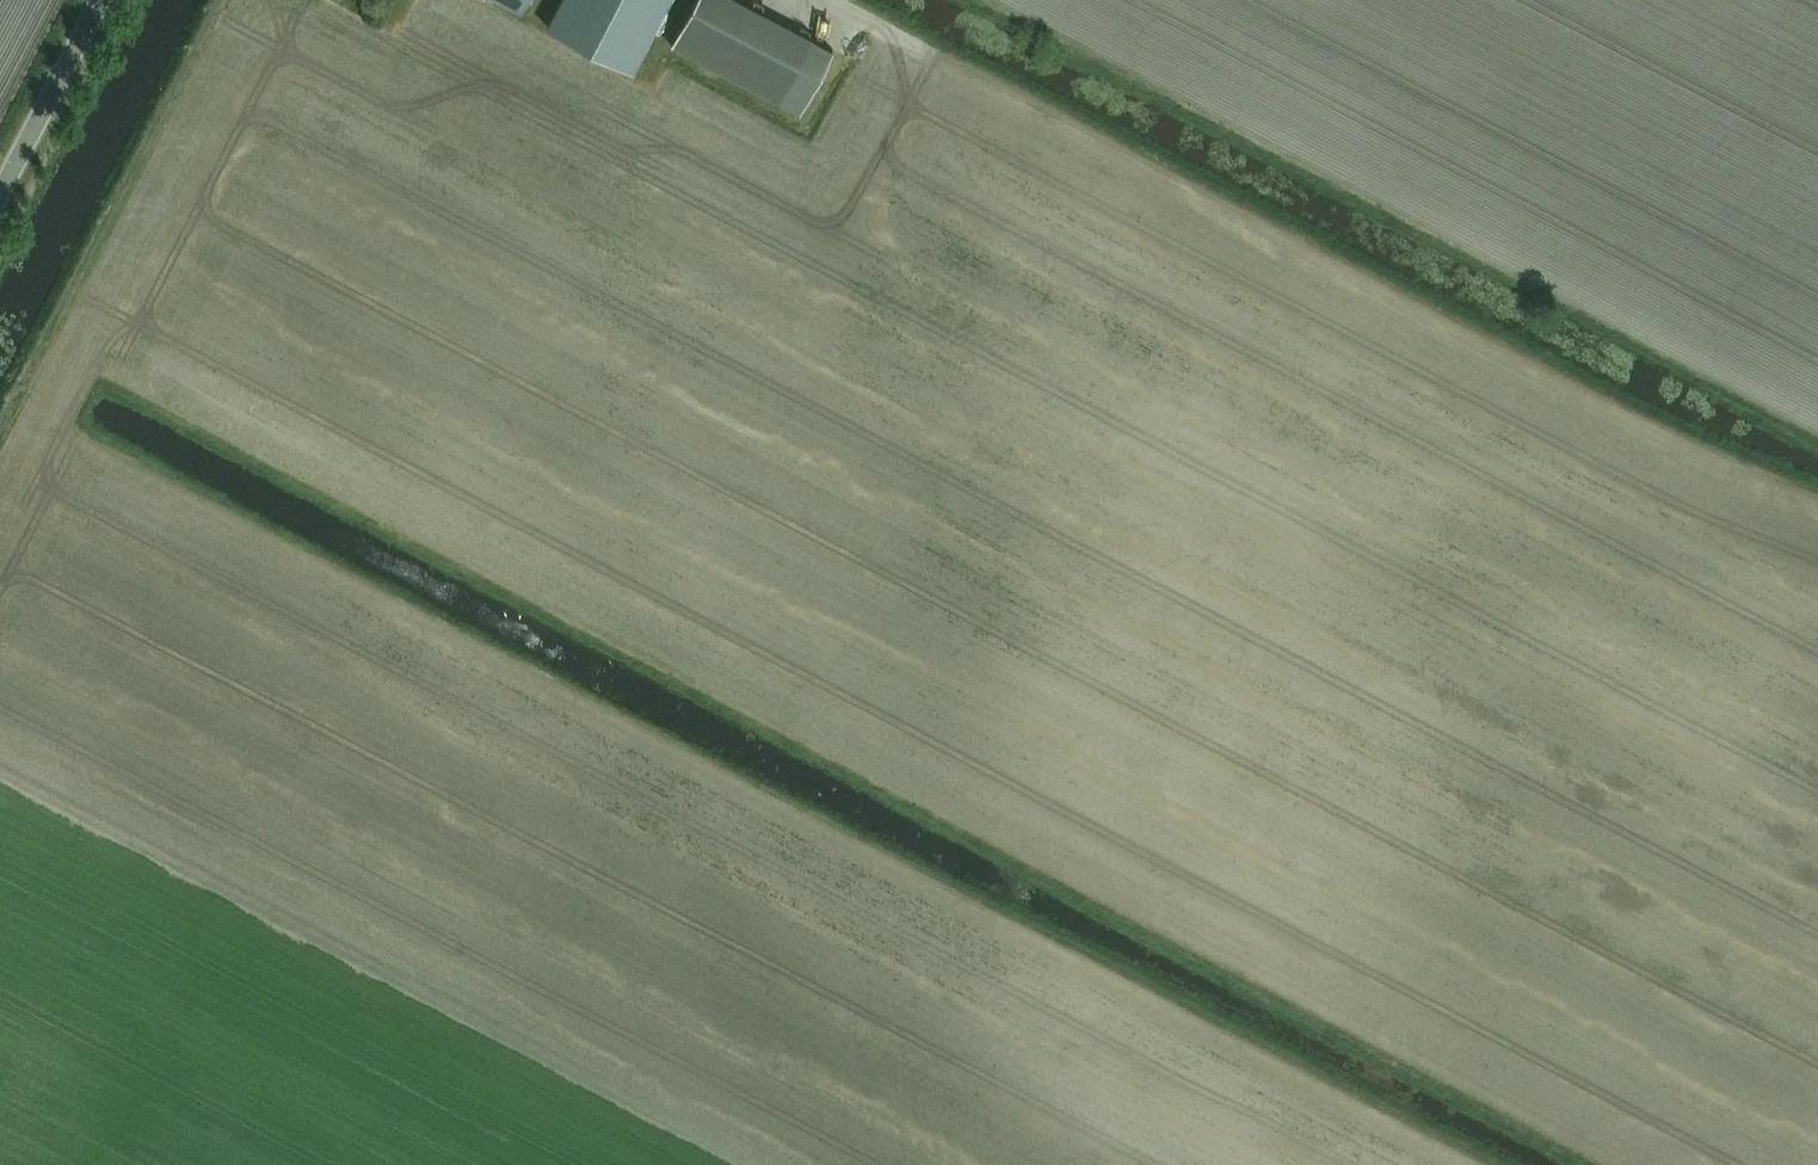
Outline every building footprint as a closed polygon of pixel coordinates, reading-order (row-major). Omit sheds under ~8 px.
[(528,0),(496,0),(521,13),(528,0)] [(669,0),(560,0),(547,27),(631,71),(669,0)]
